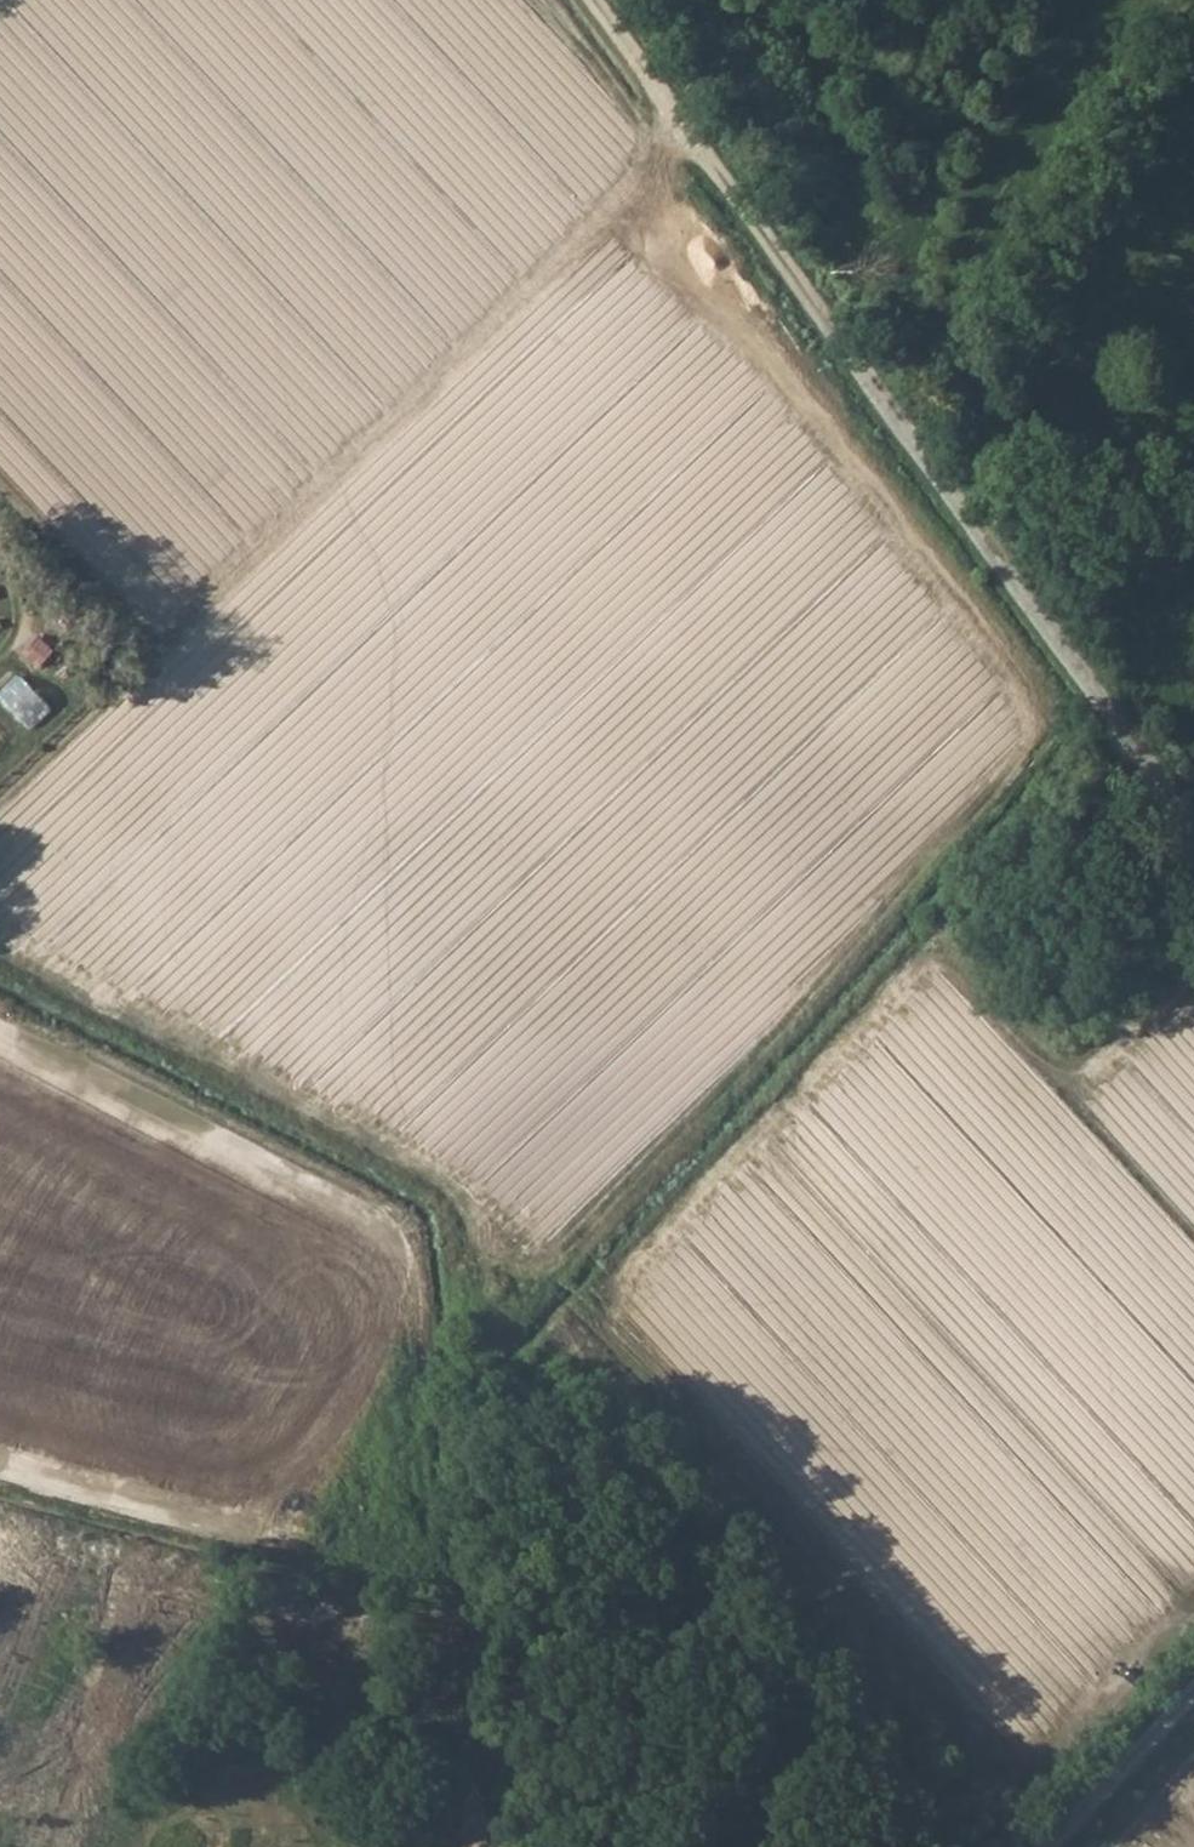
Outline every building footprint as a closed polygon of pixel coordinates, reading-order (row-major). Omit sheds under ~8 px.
[(25,676),(5,694),(35,726),(54,708),(25,676)]
